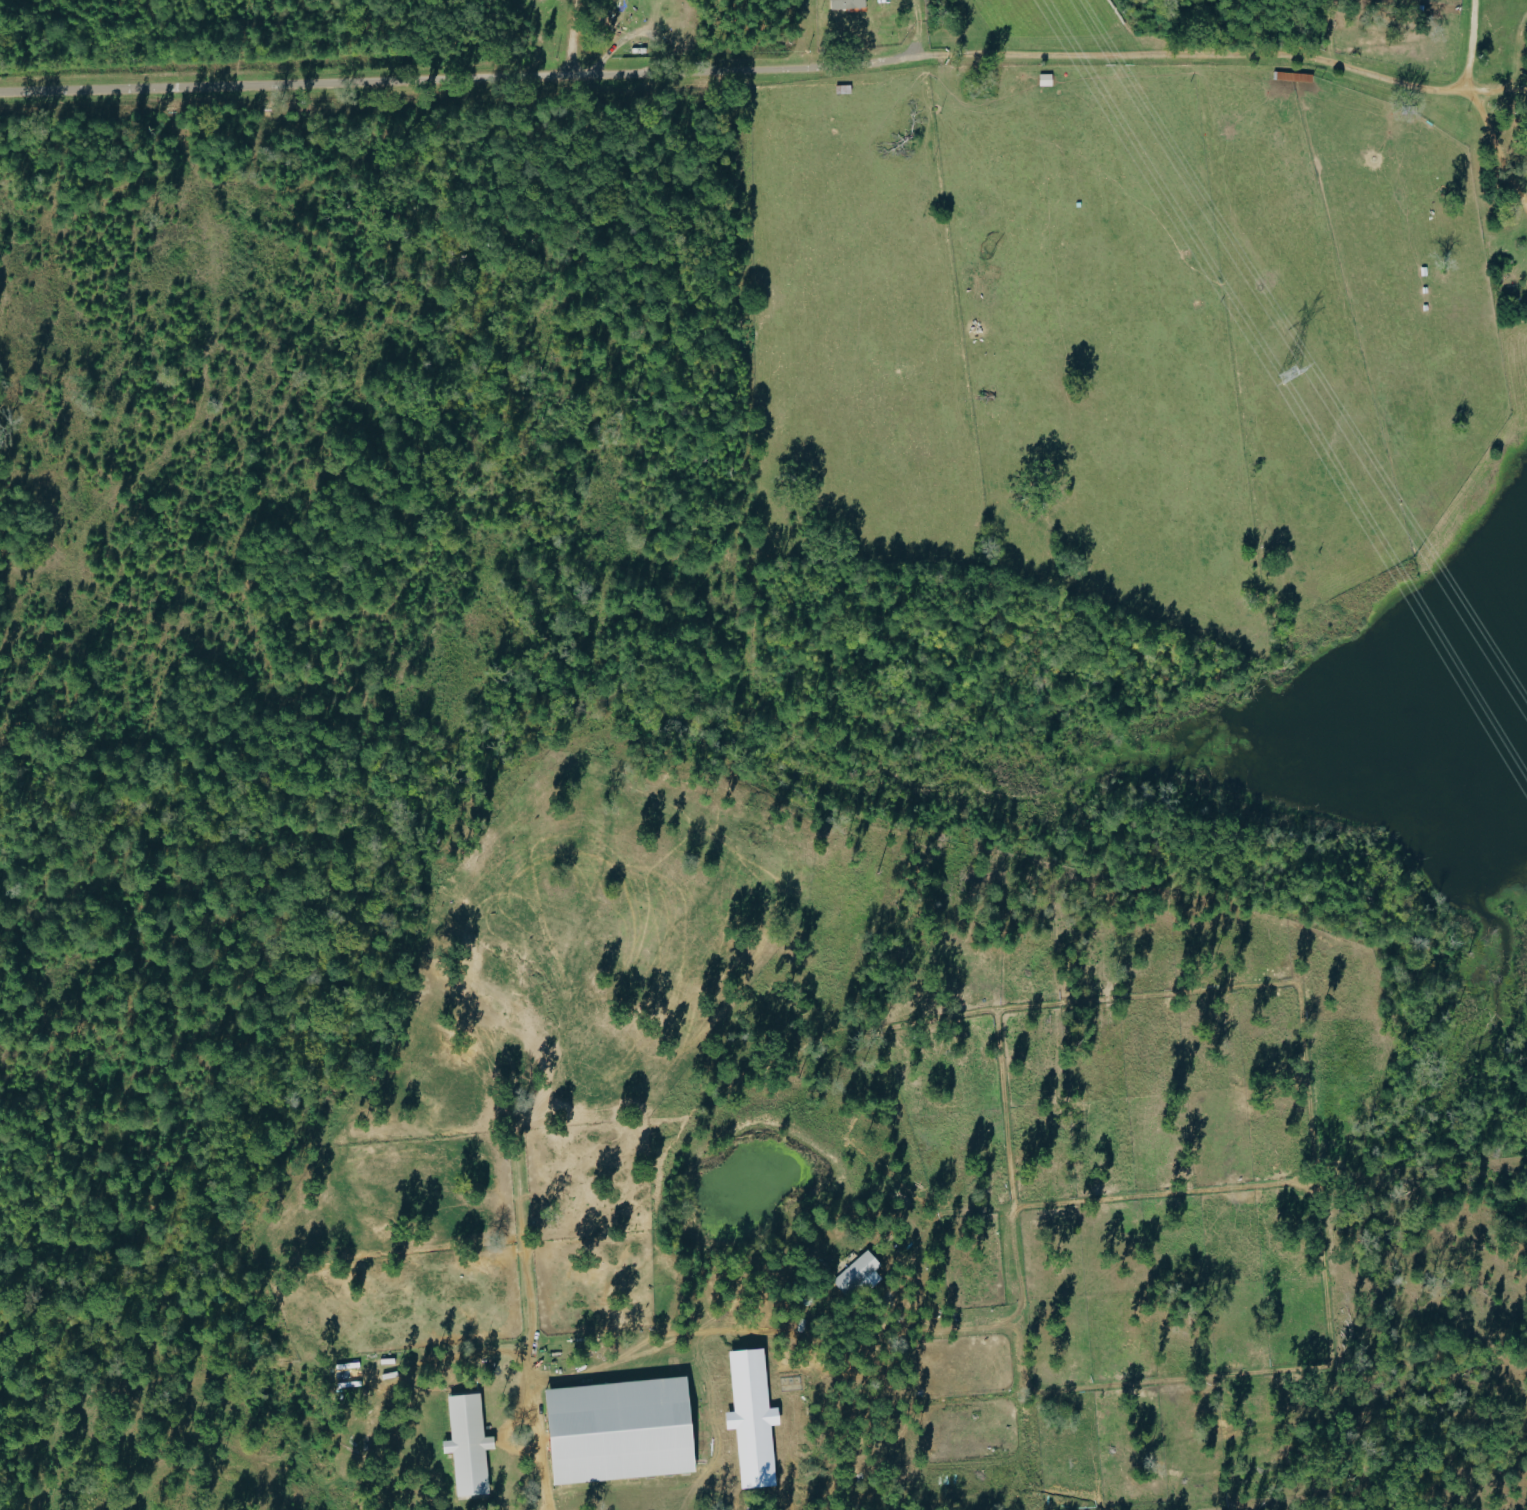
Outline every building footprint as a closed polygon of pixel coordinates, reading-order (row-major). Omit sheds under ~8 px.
[(862,0),(827,0),(828,9),(862,8),(862,0)] [(879,1266),(866,1250),(829,1280),(843,1297),(879,1266)] [(737,1488),(772,1485),(767,1425),(775,1425),(774,1407),(764,1408),(759,1347),(724,1350),(729,1412),(721,1412),(722,1430),(732,1429),(737,1488)] [(686,1475),(681,1378),(538,1386),(543,1482),(686,1475)] [(451,1496),(484,1494),(482,1450),(490,1449),(489,1436),(480,1437),(477,1393),(444,1395),(446,1440),(438,1441),(439,1454),(449,1453),(451,1496)]
